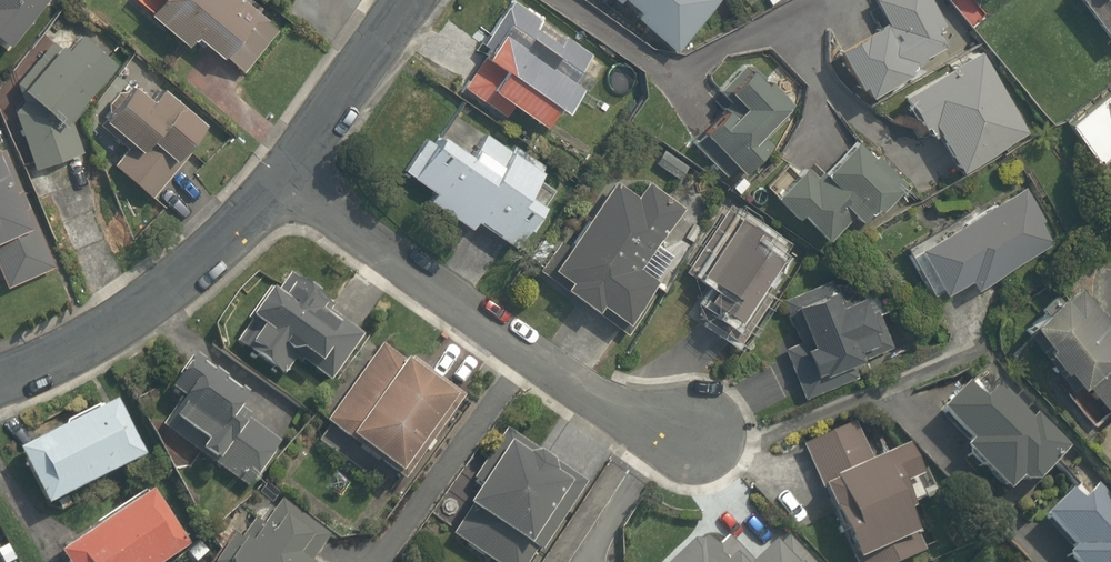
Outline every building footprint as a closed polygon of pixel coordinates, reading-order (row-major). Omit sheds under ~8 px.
[(22,48),(59,0),(0,0),(0,31),(22,48)] [(148,5),(164,17),(160,22),(208,58),(216,47),(246,69),(283,19),(257,0),(151,0),(148,5)] [(651,16),(647,21),(694,58),(739,0),(631,0),(651,16)] [(930,0),(879,0),(892,25),(842,51),(869,103),(959,56),(930,0)] [(1110,39),(1110,0),(1078,0),(1110,39)] [(542,33),(547,23),(515,5),(467,91),(519,120),(522,113),(558,133),(568,115),(577,120),(592,93),(579,86),(598,51),(565,33),(560,43),(542,33)] [(93,157),(86,126),(134,70),(96,38),(81,55),(69,45),(32,89),(43,99),(19,127),(38,174),(93,157)] [(986,54),(906,101),(932,144),(942,138),(965,176),(1034,135),(986,54)] [(802,109),(760,65),(733,91),(750,109),(712,146),(737,173),(802,109)] [(200,173),(229,136),(173,91),(164,101),(139,81),(108,118),(142,145),(126,164),(168,198),(193,167),(200,173)] [(1070,129),(1100,170),(1110,161),(1110,99),(1070,129)] [(496,227),(532,252),(558,214),(547,206),(567,176),(502,131),(481,161),(445,136),(419,174),(452,196),(444,208),(488,238),(496,227)] [(818,166),(788,200),(842,249),(866,222),(880,234),(919,191),(870,147),(838,184),(818,166)] [(6,149),(0,152),(0,274),(7,290),(57,268),(6,149)] [(622,313),(644,327),(686,258),(673,250),(699,209),(660,185),(652,197),(628,182),(590,242),(579,235),(556,272),(583,289),(577,299),(616,323),(622,313)] [(979,293),(1057,256),(1027,192),(907,249),(934,305),(975,286),(979,293)] [(705,319),(746,347),(808,253),(740,207),(697,270),(725,289),(705,319)] [(287,275),(237,351),(278,378),(291,357),(330,383),(366,327),(287,275)] [(786,348),(803,395),(874,368),(867,348),(885,342),(869,299),(851,305),(841,279),(784,300),(800,343),(786,348)] [(1087,291),(1034,333),(1086,400),(1093,395),(1110,417),(1110,321),(1087,291)] [(409,483),(461,401),(376,347),(324,429),(409,483)] [(294,424),(193,360),(169,398),(181,405),(161,437),(250,493),(294,424)] [(1026,483),(1038,494),(1076,451),(980,366),(942,409),(978,440),(962,458),(1010,500),(1026,483)] [(153,459),(120,398),(19,453),(52,514),(153,459)] [(915,445),(873,464),(855,423),(805,445),(857,561),(912,561),(930,554),(908,504),(936,492),(915,445)] [(510,431),(473,491),(479,494),(450,543),(481,561),(540,561),(590,480),(510,431)] [(1084,476),(1046,518),(1080,548),(1068,561),(1110,561),(1110,500),(1084,476)] [(156,491),(61,557),(64,561),(184,561),(198,553),(156,491)] [(331,539),(281,503),(249,548),(232,537),(214,561),(315,561),(331,539)] [(717,523),(677,561),(754,561),(717,523)] [(792,535),(764,561),(819,561),(792,535)]
